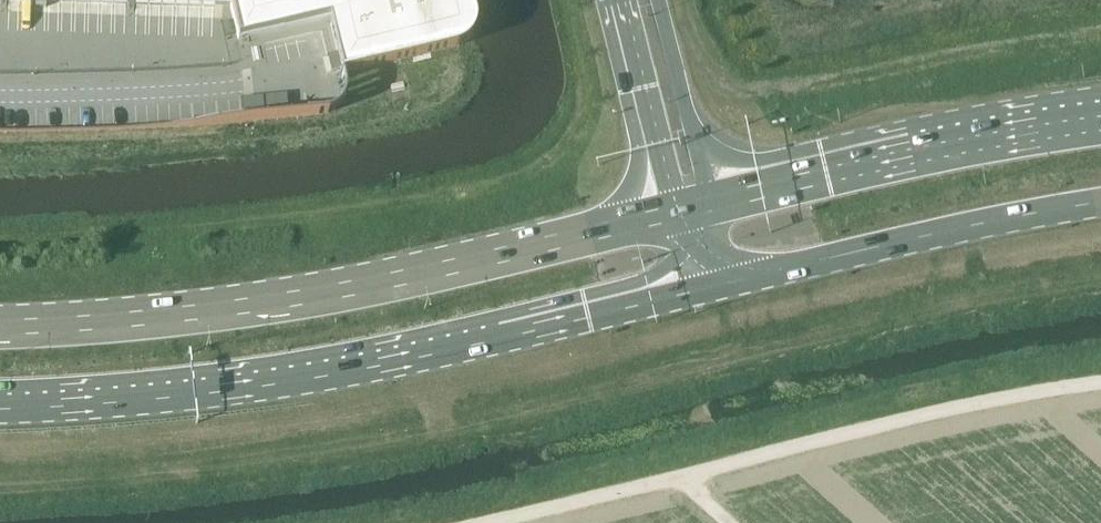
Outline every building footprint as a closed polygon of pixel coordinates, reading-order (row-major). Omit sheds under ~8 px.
[(230,6),(238,40),(329,19),(342,73),(343,73),(447,49),(454,47),(456,47),(459,46),(462,44),(465,42),(468,40),(470,38),(471,35),(473,32),(474,30),(475,26),(475,21),(475,20),(475,16),(474,12),(472,8),(471,0),(67,0),(230,6)] [(337,74),(305,81),(311,109),(342,103),(337,74)]
